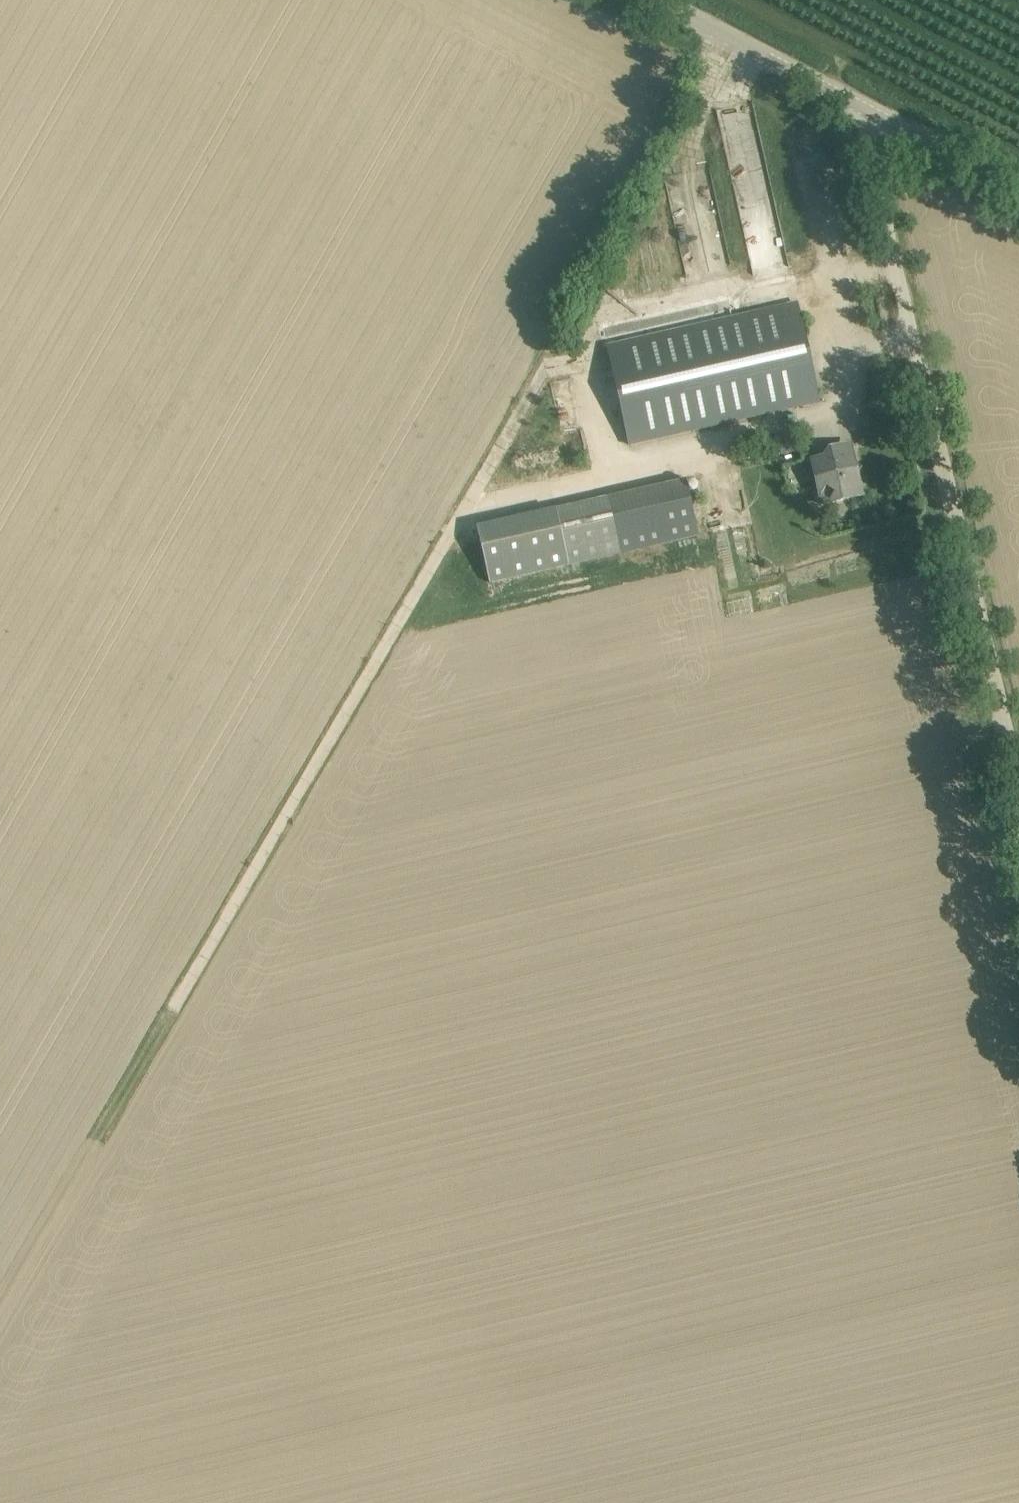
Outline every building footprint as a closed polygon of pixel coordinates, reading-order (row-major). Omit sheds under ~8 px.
[(732,317),(606,346),(629,444),(800,405),(820,401),(797,302),(778,307),(732,317)] [(824,456),(811,459),(822,504),(863,495),(852,450),(840,453),(830,447),(824,456)] [(685,480),(607,498),(478,527),(490,582),(698,535),(685,480)]
